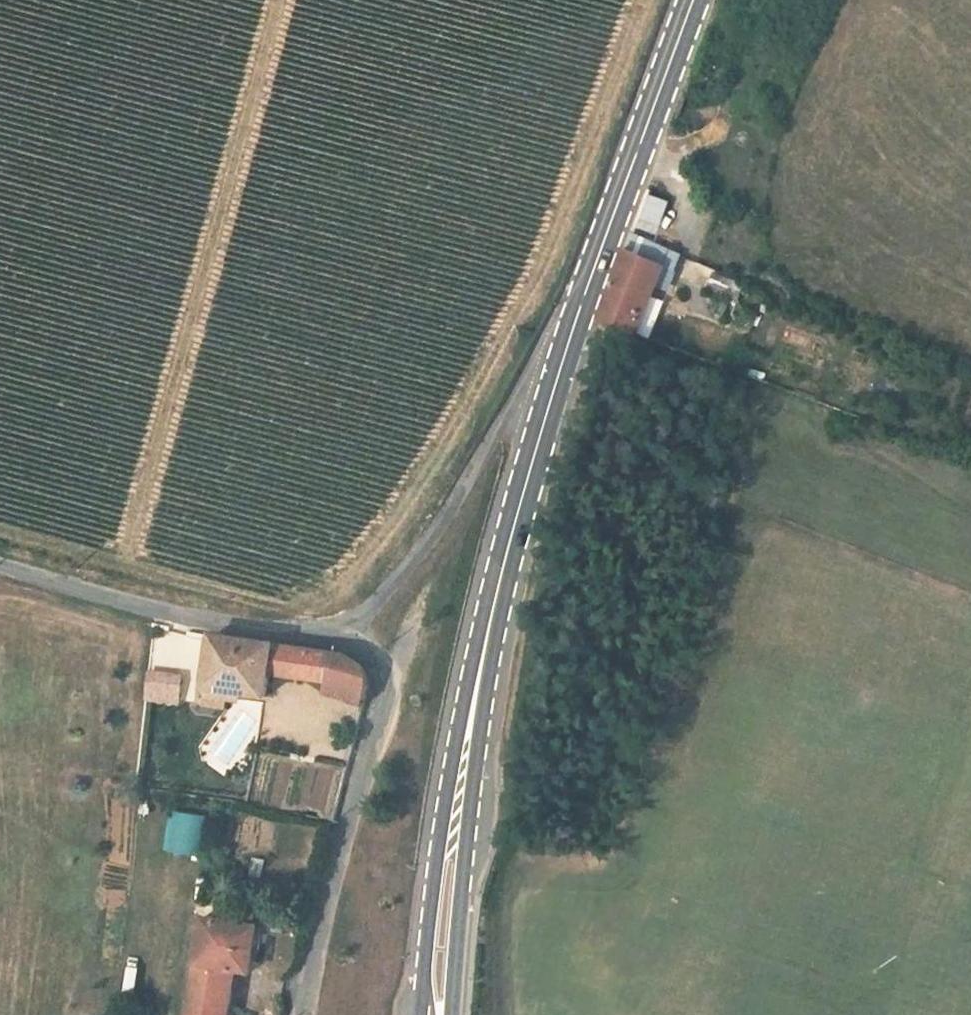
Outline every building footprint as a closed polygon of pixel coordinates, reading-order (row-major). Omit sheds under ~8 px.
[(658,236),(668,202),(646,195),(635,229),(658,236)] [(681,254),(632,232),(626,249),(666,265),(674,269),(681,254)] [(626,249),(612,287),(654,295),(666,265),(626,249)] [(738,300),(744,285),(714,273),(708,287),(738,300)] [(618,310),(610,344),(651,360),(667,319),(618,310)] [(152,631),(150,667),(201,669),(202,633),(152,631)] [(267,671),(228,662),(216,714),(212,714),(209,730),(235,736),(237,728),(249,731),(251,723),(276,728),(282,702),(335,710),(334,718),(376,734),(378,725),(380,713),(380,710),(380,705),(378,700),(375,695),(371,692),(366,689),(361,688),(267,671)] [(148,667),(143,699),(179,705),(184,672),(148,667)] [(203,817),(169,811),(162,848),(196,854),(203,817)] [(268,944),(211,934),(197,1014),(239,1014),(244,990),(259,992),(268,944)]
